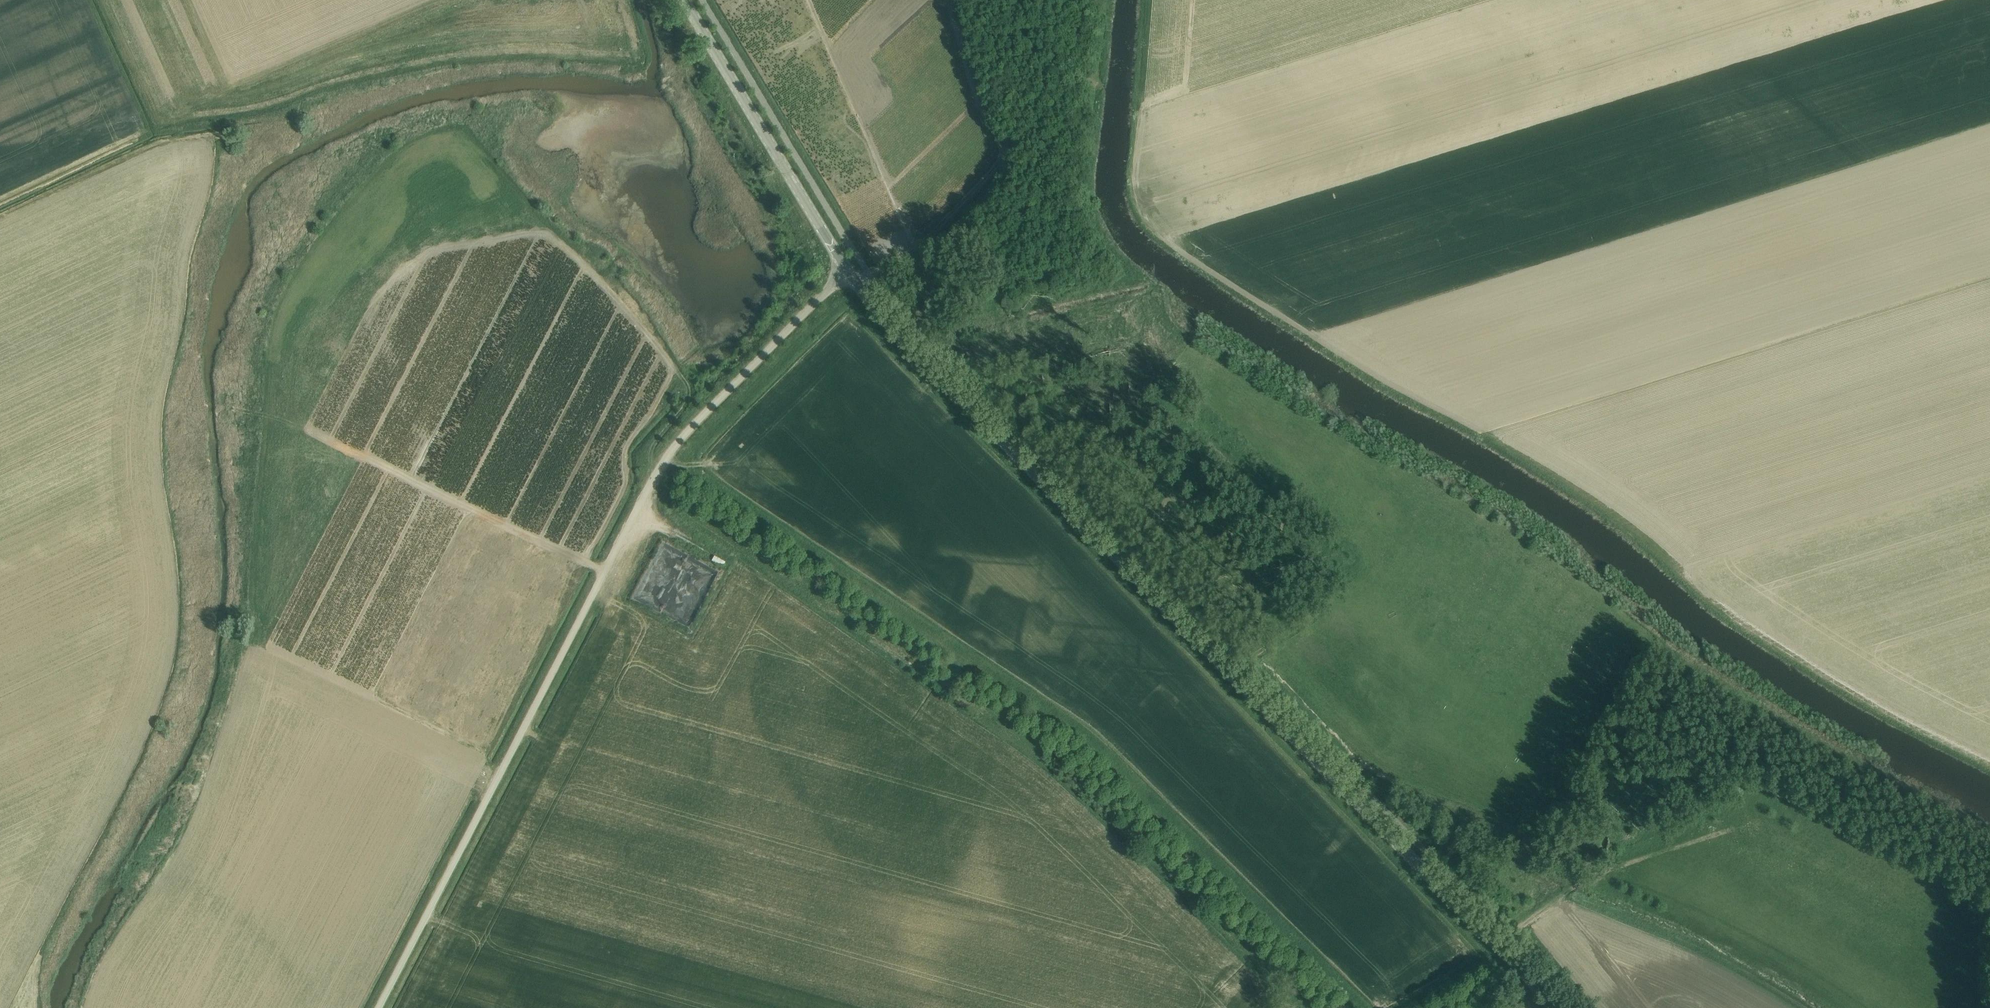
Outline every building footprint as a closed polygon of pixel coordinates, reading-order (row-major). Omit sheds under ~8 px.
[(725,565),(728,559),(715,554),(713,560),(725,565)]
